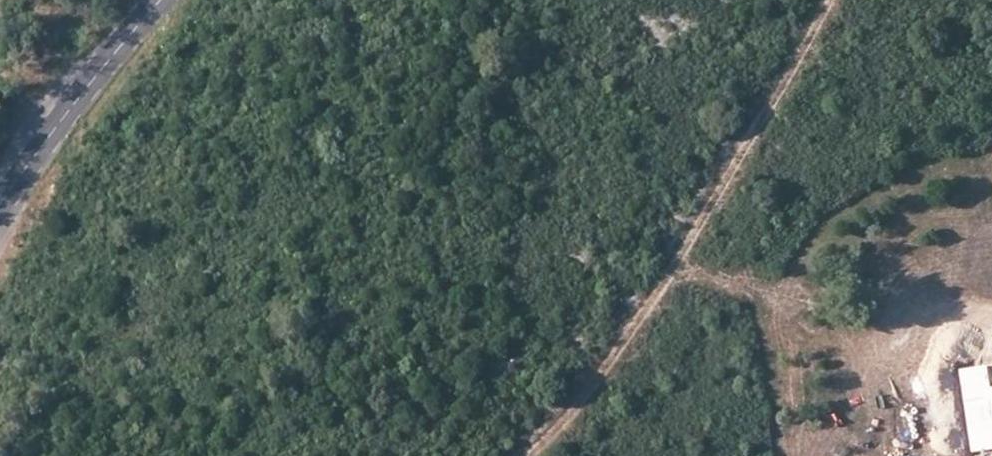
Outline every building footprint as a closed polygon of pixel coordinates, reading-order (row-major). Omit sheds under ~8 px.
[(959,370),(970,452),(991,449),(991,366),(959,370)]
